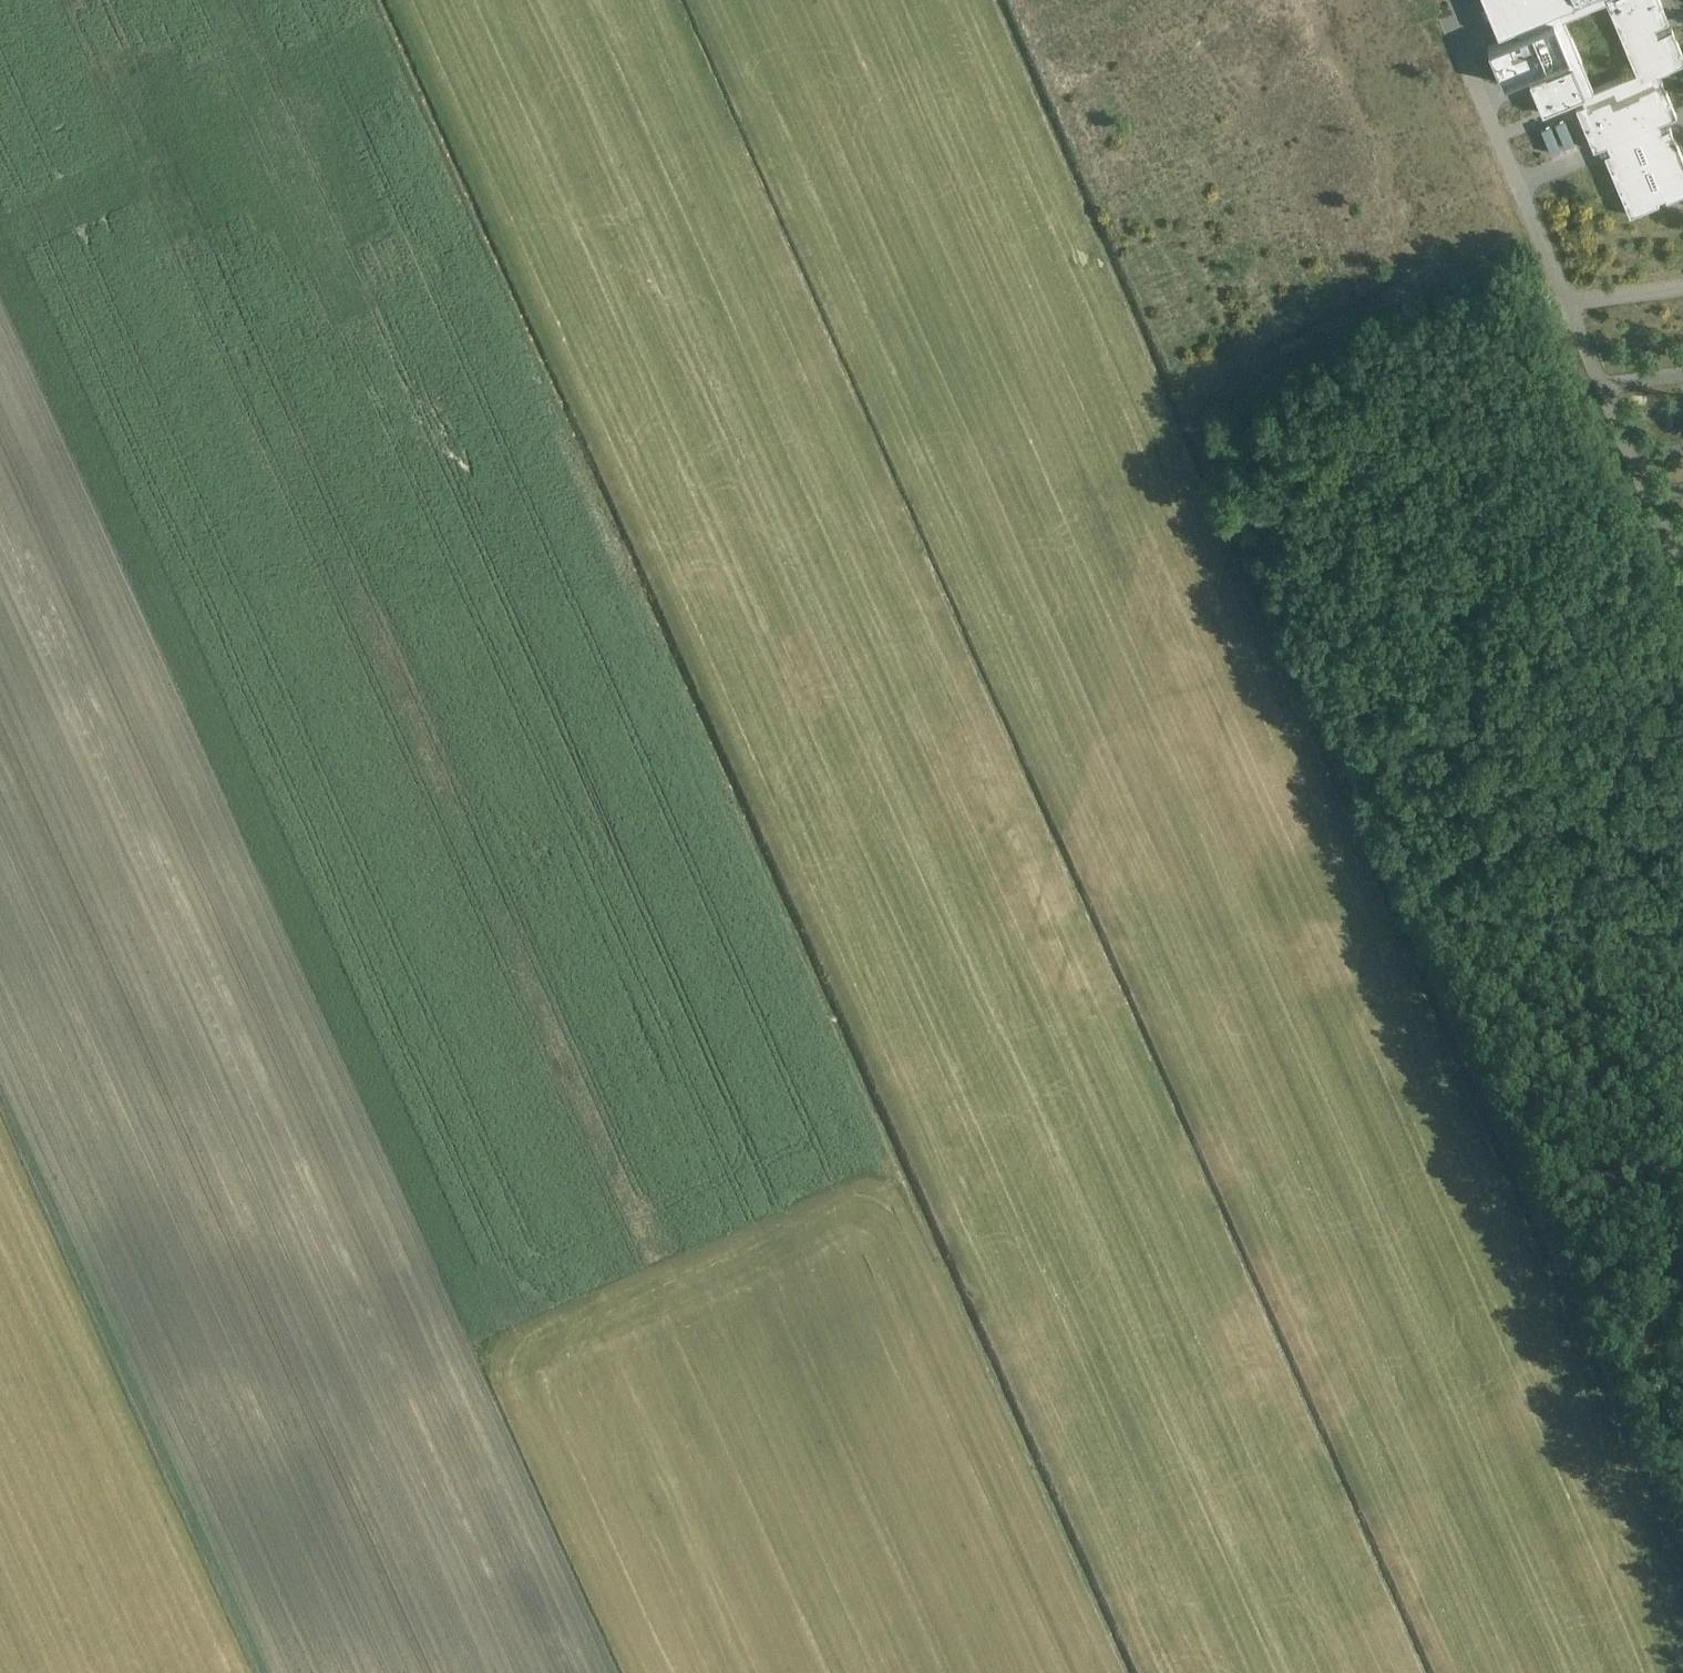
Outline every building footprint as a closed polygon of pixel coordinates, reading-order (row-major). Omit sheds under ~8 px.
[(1630,215),(1659,203),(1657,200),(1665,197),(1666,200),(1682,193),(1682,158),(1670,127),(1661,130),(1658,123),(1676,115),(1661,79),(1660,79),(1658,73),(1682,62),(1682,55),(1672,28),(1657,34),(1654,26),(1668,20),(1660,0),(1484,0),(1498,34),(1514,27),(1517,35),(1487,48),(1503,84),(1542,67),(1545,75),(1529,82),(1542,114),(1581,97),(1584,103),(1575,107),(1593,150),(1607,144),(1610,152),(1604,154),(1608,163),(1630,215)]
